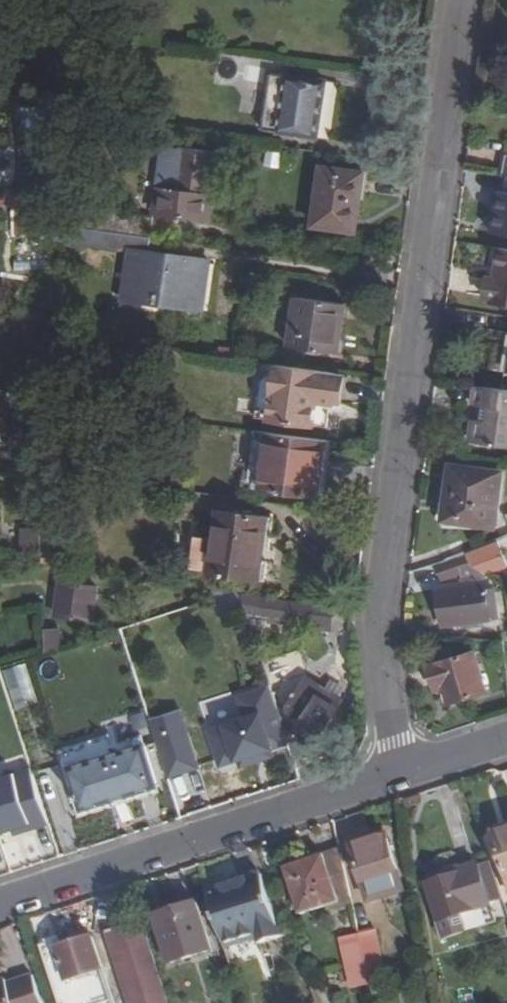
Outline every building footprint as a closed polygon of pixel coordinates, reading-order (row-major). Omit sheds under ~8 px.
[(324,84),(270,76),(263,131),(316,139),(324,84)] [(161,149),(157,180),(174,182),(179,151),(161,149)] [(174,182),(157,180),(143,179),(143,196),(154,196),(152,216),(208,222),(216,156),(179,151),(174,182)] [(325,169),(317,226),(358,233),(365,175),(325,169)] [(506,177),(503,192),(499,192),(492,231),(506,234),(506,177)] [(51,236),(52,195),(0,193),(0,208),(15,208),(14,235),(51,236)] [(58,208),(57,227),(86,231),(88,211),(58,208)] [(152,219),(88,211),(86,231),(149,239),(152,219)] [(149,239),(86,231),(84,248),(130,255),(124,296),(155,300),(154,307),(203,313),(210,263),(155,256),(157,240),(149,239)] [(501,247),(496,276),(490,275),(487,298),(492,299),(492,302),(506,304),(506,248),(501,247)] [(347,306),(299,300),(292,348),(340,355),(347,306)] [(278,368),(272,367),(270,382),(261,381),(255,420),(271,423),(315,429),(328,430),(331,406),(338,406),(341,376),(278,368)] [(477,387),(475,407),(483,408),(481,422),(476,422),(473,444),(506,448),(506,391),(477,387)] [(326,443),(257,433),(249,486),(319,496),(326,443)] [(326,443),(319,496),(328,497),(335,445),(326,443)] [(453,468),(445,520),(495,527),(502,475),(453,468)] [(195,572),(217,575),(268,582),(276,521),(224,514),(221,540),(200,537),(195,572)] [(43,557),(44,530),(28,530),(28,557),(43,557)] [(496,541),(465,553),(467,564),(483,575),(484,576),(506,567),(496,541)] [(465,553),(437,565),(443,582),(465,575),(465,581),(473,580),(480,579),(483,575),(467,564),(465,553)] [(473,580),(465,581),(465,588),(473,588),(473,580)] [(91,591),(55,586),(49,620),(85,626),(91,591)] [(473,588),(465,588),(443,591),(447,626),(465,623),(474,622),(497,619),(494,592),(488,592),(486,586),(473,588)] [(51,638),(37,636),(32,659),(48,653),(51,638)] [(476,652),(432,665),(441,693),(449,691),(452,702),(488,691),(476,652)] [(292,708),(280,711),(281,713),(290,740),(299,736),(317,747),(345,701),(308,680),(292,708)] [(280,711),(274,692),(247,702),(252,718),(211,731),(223,766),(289,745),(279,714),(281,713),(280,711)] [(189,710),(154,716),(165,778),(200,772),(189,710)] [(115,754),(147,743),(144,733),(111,744),(115,754)] [(115,754),(111,744),(108,734),(63,750),(83,811),(161,785),(147,743),(115,754)] [(0,803),(0,835),(19,834),(18,802),(0,803)] [(492,833),(506,882),(506,828),(492,833)] [(383,842),(350,850),(358,887),(392,880),(383,842)] [(340,902),(324,856),(285,868),(300,914),(340,902)] [(488,909),(500,905),(489,867),(475,871),(488,909)] [(489,910),(488,909),(475,871),(475,869),(459,874),(464,890),(429,901),(437,926),(441,939),(493,923),(489,910)] [(260,878),(206,895),(223,947),(255,937),(258,946),(280,939),(260,878)] [(195,904),(155,916),(171,964),(210,952),(195,904)] [(142,921),(106,932),(129,1002),(168,1002),(142,921)] [(64,1002),(112,1002),(90,938),(56,949),(48,926),(33,930),(41,954),(43,954),(55,986),(58,985),(64,1002)] [(377,930),(340,939),(352,990),(390,980),(377,930)] [(32,976),(12,982),(20,1002),(41,1002),(32,976)] [(12,982),(6,985),(4,981),(0,982),(0,1002),(20,1002),(12,982)]
